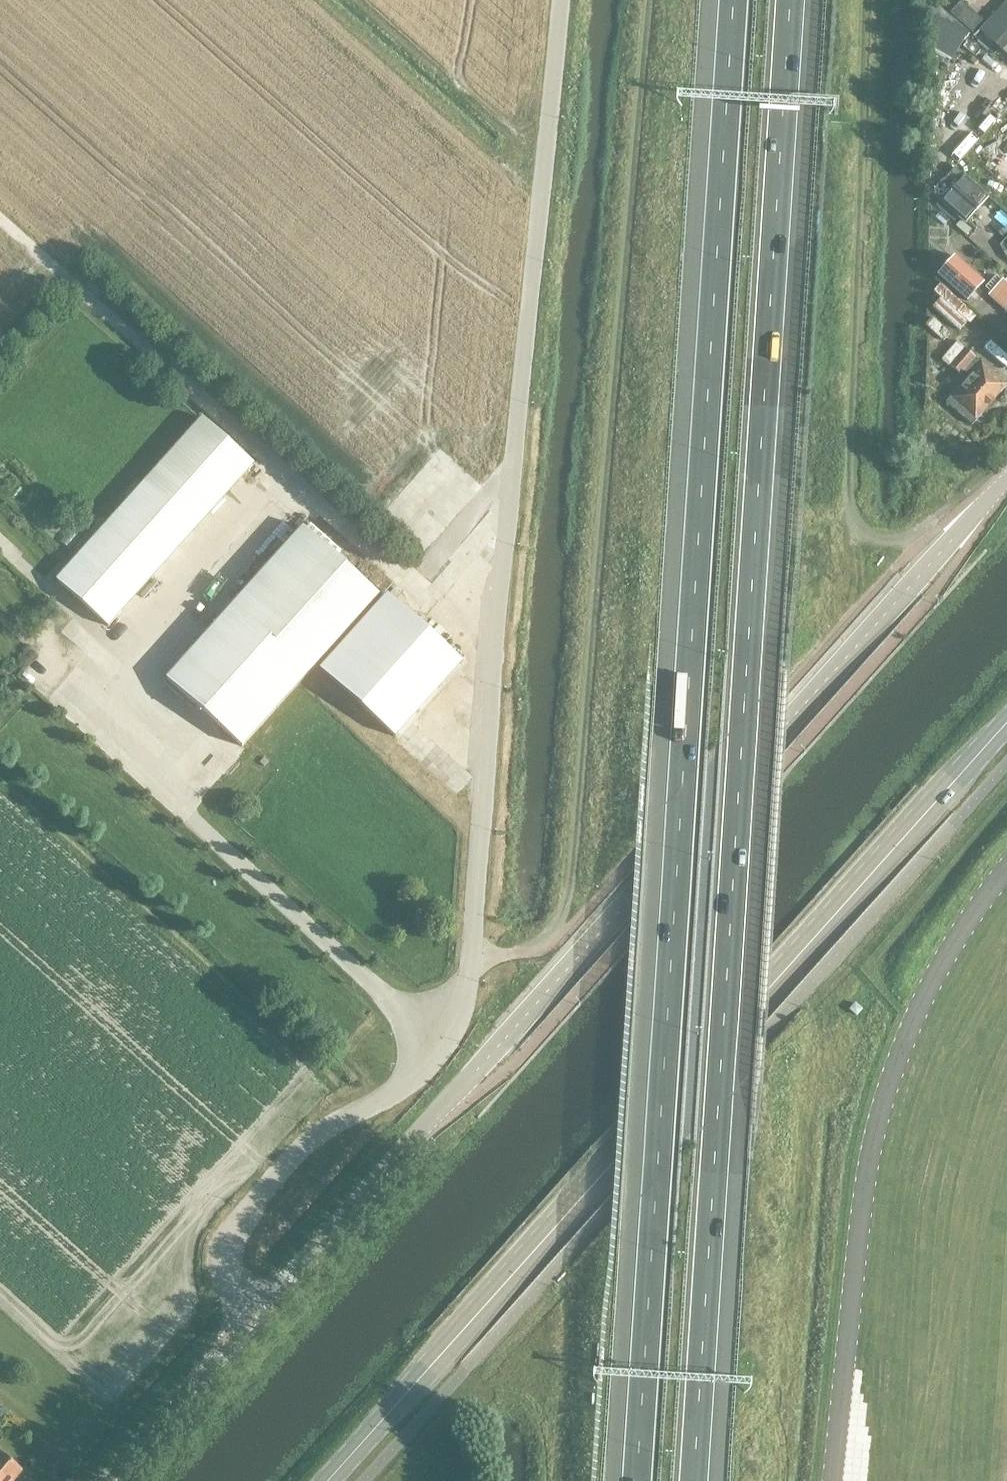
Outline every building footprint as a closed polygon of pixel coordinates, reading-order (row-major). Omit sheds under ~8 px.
[(999,11),(995,7),(998,4),(994,0),(983,0),(997,13),(981,31),(1006,55),(1006,2),(999,11)] [(931,194),(965,223),(988,197),(955,168),(931,194)] [(954,252),(937,271),(966,297),(983,278),(954,252)] [(1005,283),(992,297),(1005,309),(1006,306),(1006,285),(1005,283)] [(947,291),(936,309),(960,324),(972,306),(947,291)] [(958,343),(943,359),(951,366),(951,367),(966,380),(946,401),(972,425),(1006,387),(981,364),(958,343)] [(200,417),(55,580),(107,626),(253,463),(200,417)] [(378,596),(301,527),(164,679),(166,681),(241,748),(378,596)] [(395,737),(463,662),(388,594),(320,669),(395,737)] [(863,1010),(855,1003),(849,1010),(857,1016),(863,1010)] [(24,1472),(1,1452),(0,1454),(0,1480),(16,1480),(24,1472)]
